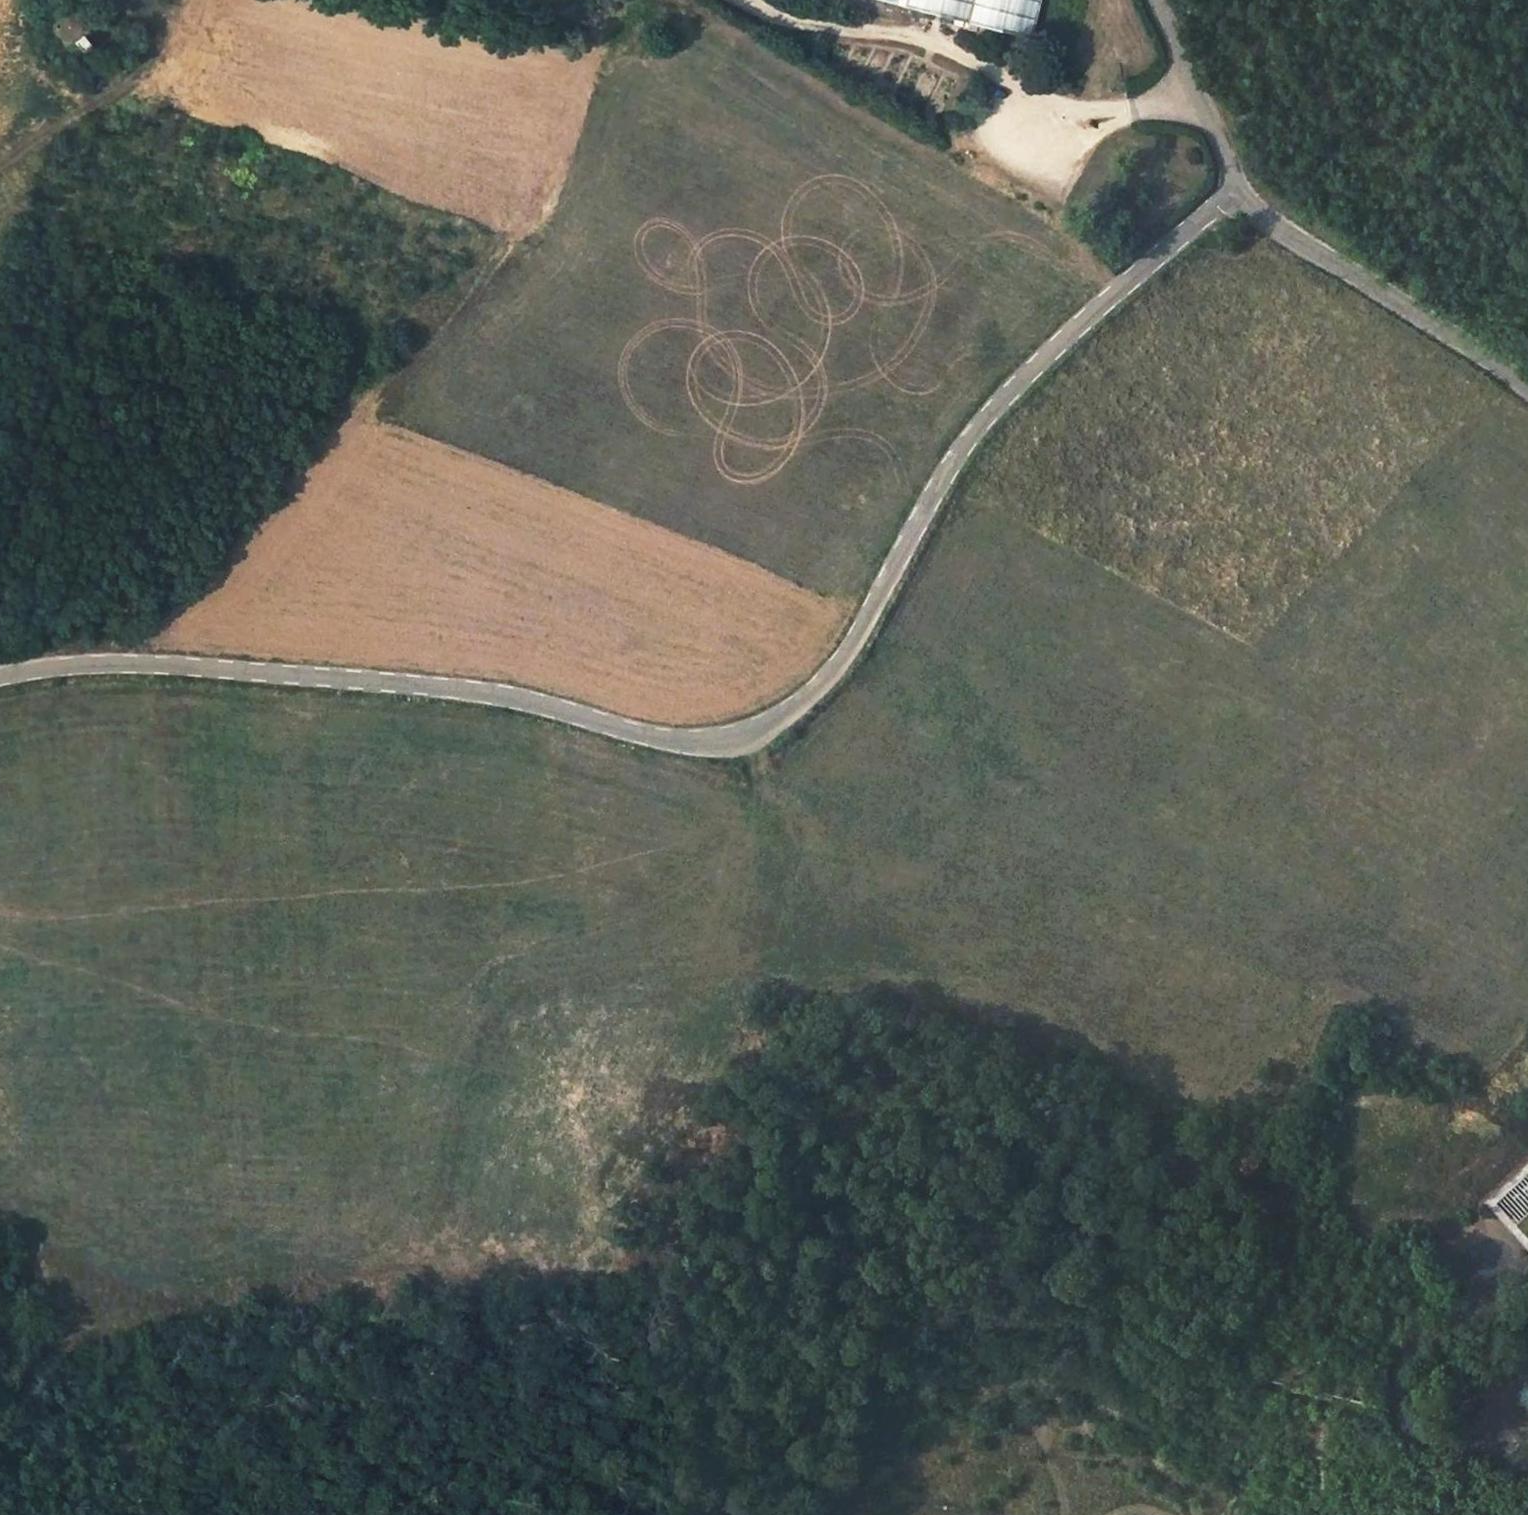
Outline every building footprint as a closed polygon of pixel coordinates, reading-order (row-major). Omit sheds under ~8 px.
[(911,12),(910,12),(1044,41),(1045,41),(1054,0),(913,0),(911,12)] [(86,14),(85,13),(84,11),(83,10),(81,8),(80,7),(78,6),(77,5),(75,4),(73,3),(71,3),(69,2),(67,2),(65,2),(63,2),(61,3),(59,3),(58,4),(56,4),(54,6),(52,7),(50,8),(49,10),(47,12),(46,14),(45,16),(45,19),(44,21),(44,23),(44,25),(44,28),(45,30),(46,32),(47,34),(48,36),(49,38),(51,40),(53,41),(54,43),(56,44),(59,45),(61,45),(63,46),(65,46),(68,46),(70,46),(72,45),(74,45),(77,44),(88,57),(97,50),(85,37),(86,35),(87,33),(87,32),(88,30),(88,28),(88,26),(88,24),(88,22),(88,20),(88,18),(87,16),(86,14)] [(1517,1175),(1527,1186),(1527,1164),(1517,1175)] [(1508,1225),(1527,1246),(1527,1206),(1508,1225)]
